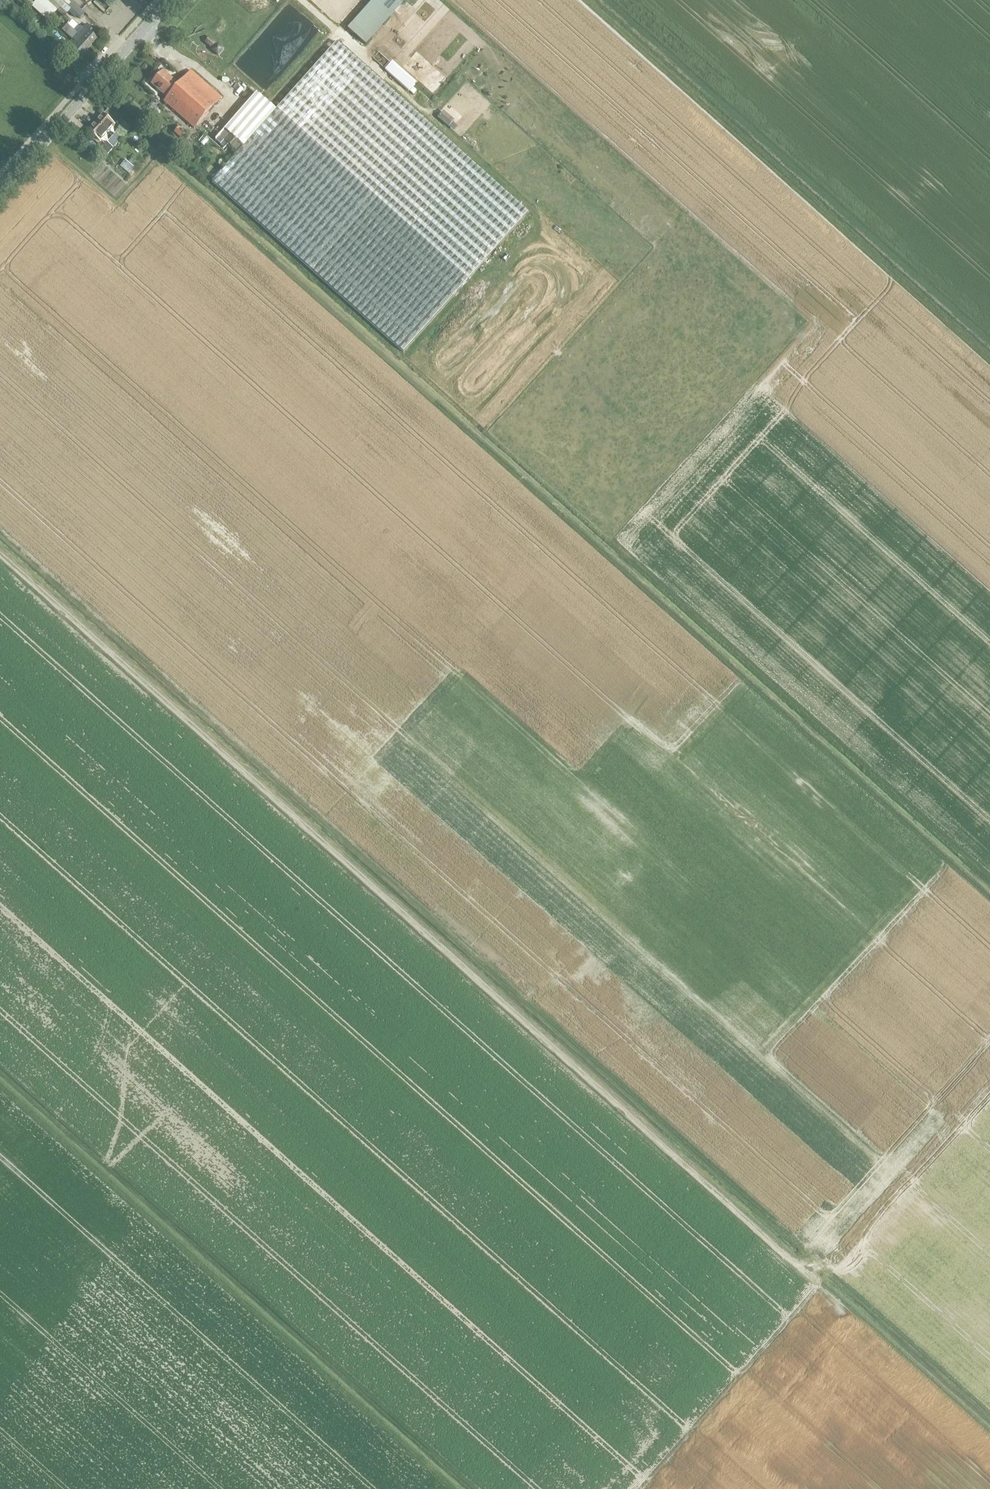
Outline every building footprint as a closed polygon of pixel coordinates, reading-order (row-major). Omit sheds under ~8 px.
[(48,21),(57,10),(64,16),(69,11),(75,17),(76,15),(80,18),(85,12),(72,0),(37,0),(31,6),(48,21)] [(348,29),(366,45),(407,0),(374,0),(348,29)] [(36,23),(40,18),(35,13),(31,18),(36,23)] [(72,40),(64,49),(77,61),(97,39),(92,34),(95,32),(87,24),(78,34),(67,24),(61,30),(72,40)] [(212,48),(217,42),(210,36),(205,42),(212,48)] [(337,41),(277,108),(468,279),(529,212),(337,41)] [(219,56),(225,49),(218,43),(212,50),(219,56)] [(409,91),(416,84),(391,62),(385,69),(409,91)] [(195,129),(222,98),(191,71),(179,85),(164,71),(152,84),(167,98),(164,101),(195,129)] [(224,140),(232,148),(238,152),(238,153),(244,146),(243,145),(265,119),(267,121),(272,114),(258,102),(253,108),(252,108),(224,140)] [(276,109),(272,114),(267,121),(265,119),(243,145),(244,146),(238,153),(238,152),(212,182),(403,352),(468,280),(276,109)] [(438,117),(449,126),(454,119),(444,110),(438,117)] [(104,114),(97,122),(108,132),(115,124),(104,114)] [(132,128),(120,118),(116,123),(127,133),(132,128)] [(108,132),(97,122),(89,130),(100,141),(108,132)] [(454,130),(458,126),(453,122),(449,126),(454,130)] [(181,139),(187,133),(179,126),(173,133),(181,139)] [(113,147),(123,136),(117,131),(107,142),(113,147)] [(204,146),(209,139),(204,135),(199,141),(204,146)] [(228,148),(230,150),(232,148),(224,140),(220,145),(226,151),(228,148)] [(108,154),(113,148),(106,142),(101,148),(108,154)] [(130,174),(138,164),(131,159),(129,162),(126,159),(120,166),(130,174)]
